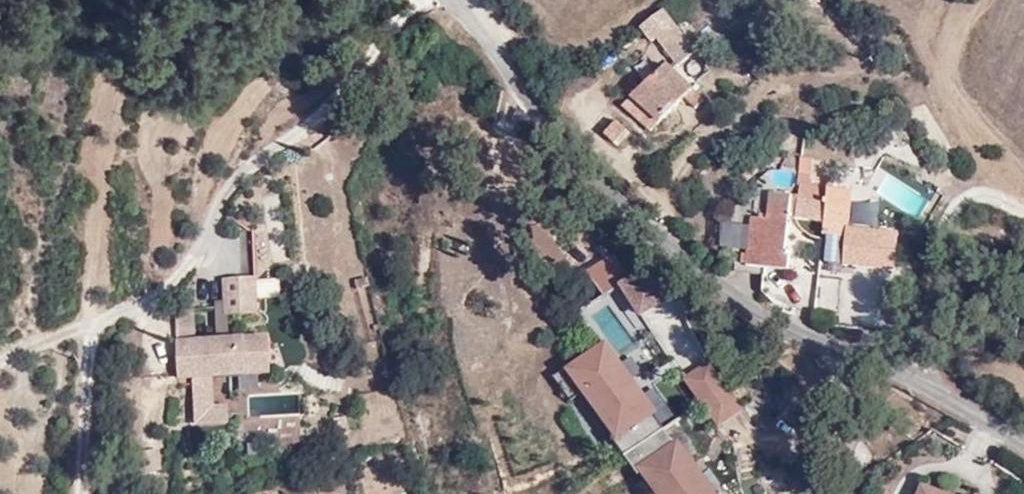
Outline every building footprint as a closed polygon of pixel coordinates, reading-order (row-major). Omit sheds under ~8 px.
[(658,10),(637,28),(648,42),(656,36),(680,64),(694,52),(658,10)] [(637,100),(665,121),(685,95),(698,104),(703,98),(662,66),(642,91),(635,86),(630,94),(637,100)] [(631,108),(659,129),(665,121),(637,100),(631,108)] [(624,130),(613,120),(602,134),(612,144),(624,130)] [(793,194),(793,199),(822,203),(820,221),(819,235),(842,238),(843,228),(847,190),(824,187),(824,186),(805,184),(808,157),(796,155),(791,194),(793,194)] [(762,219),(746,217),(739,266),(781,271),(784,251),(778,250),(786,193),(766,191),(762,219)] [(793,199),(791,216),(820,221),(822,203),(793,199)] [(895,232),(843,228),(842,238),(839,266),(891,271),(895,232)] [(586,267),(599,293),(628,278),(615,252),(586,267)] [(646,266),(618,283),(639,319),(668,302),(646,266)] [(259,314),(257,278),(225,281),(226,305),(227,317),(259,314)] [(198,343),(196,308),(175,310),(179,381),(272,375),(269,338),(198,343)] [(666,428),(605,347),(595,355),(573,371),(620,432),(613,438),(628,457),(666,428)] [(613,438),(620,432),(573,371),(595,355),(591,349),(554,377),(573,402),(581,396),(613,438)] [(704,360),(682,376),(716,421),(738,404),(704,360)] [(666,428),(628,457),(642,476),(655,466),(676,493),(716,493),(666,428)] [(655,466),(642,476),(656,493),(676,493),(655,466)]
